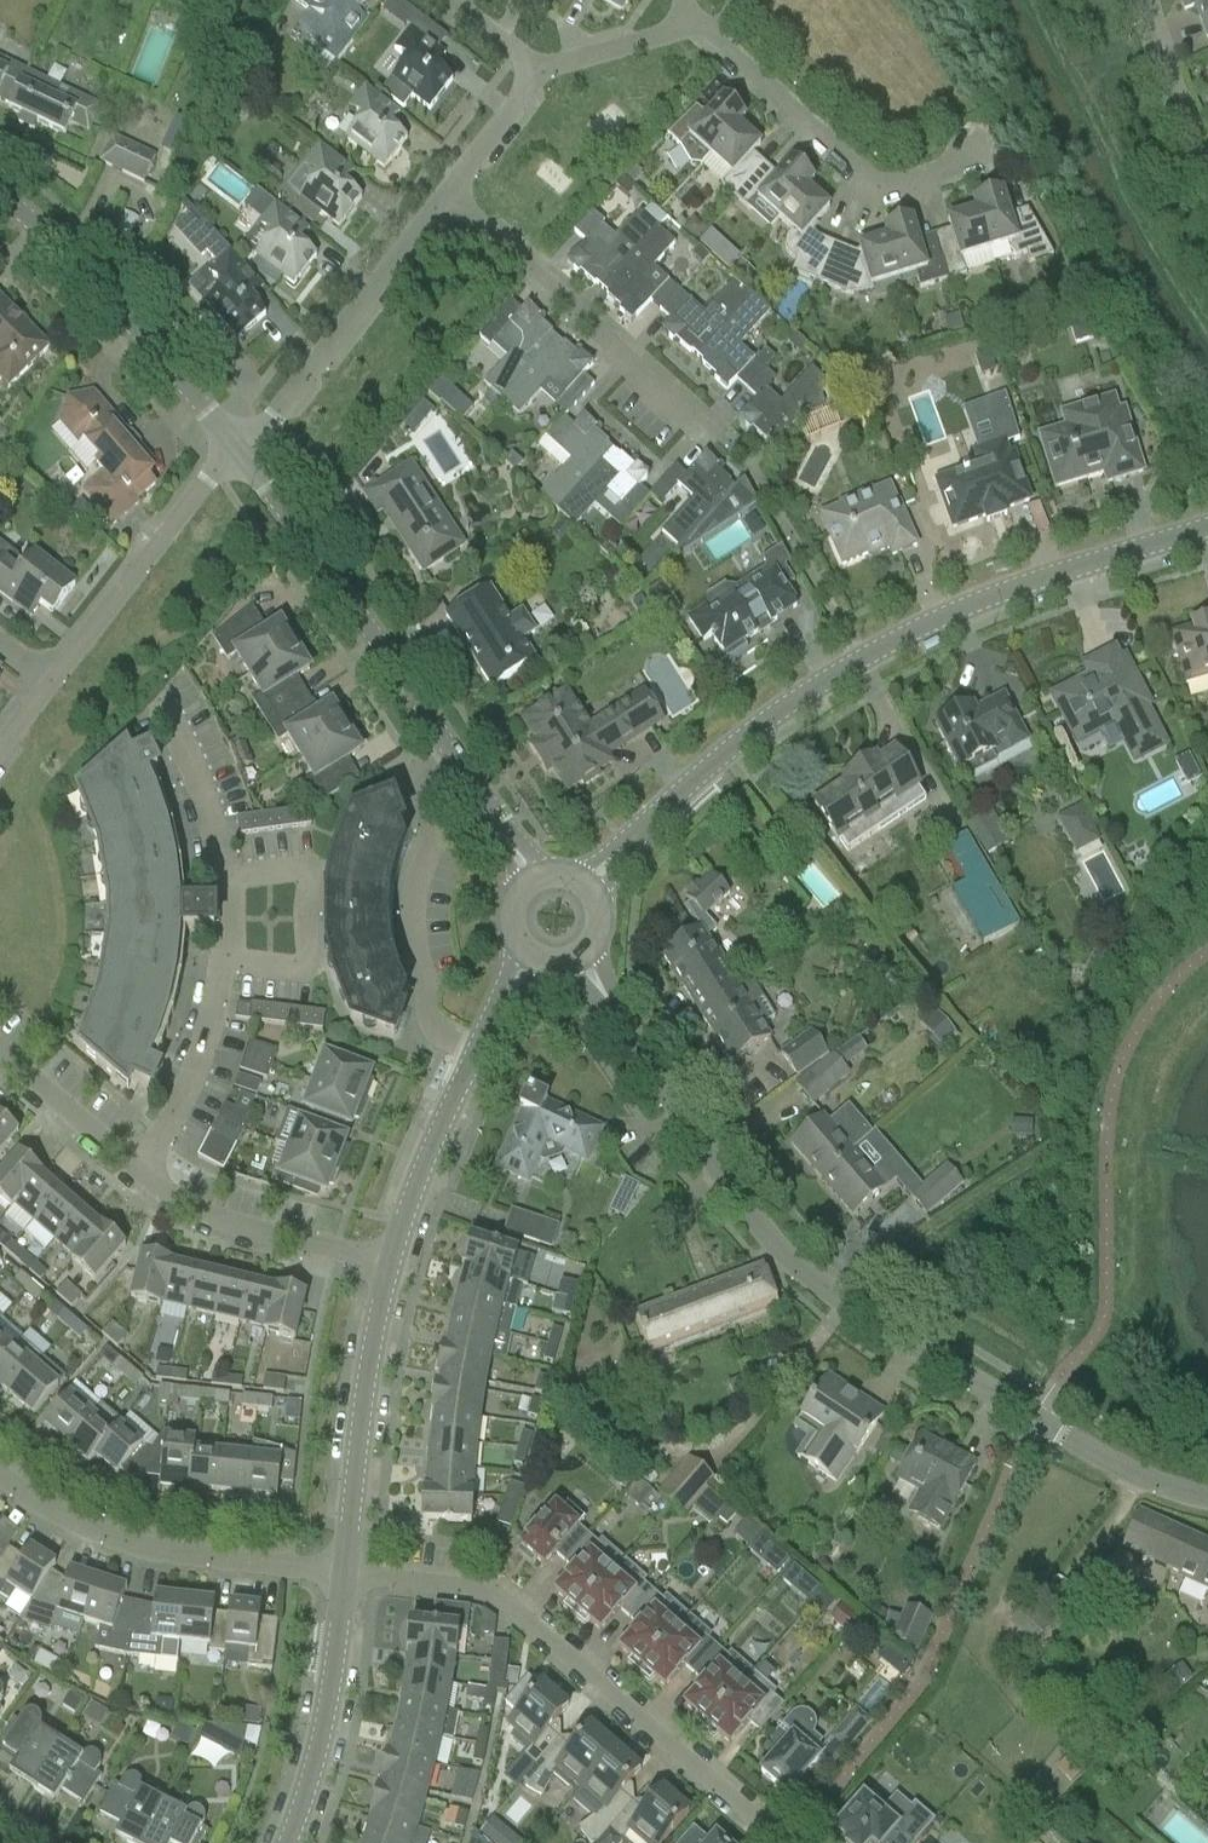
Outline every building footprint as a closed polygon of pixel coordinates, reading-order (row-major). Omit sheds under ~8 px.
[(294,1),(307,11),(325,24),(311,42),(336,62),(346,48),(361,29),(366,22),(354,12),(363,0),(295,0),(294,1)] [(622,13),(626,5),(630,0),(599,0),(622,13)] [(1184,11),(1195,7),(1207,39),(1207,38),(1207,0),(1180,0),(1184,11)] [(429,25),(419,18),(414,25),(423,32),(429,25)] [(390,81),(381,93),(402,110),(412,97),(429,111),(452,81),(435,68),(445,55),(438,50),(410,29),(396,48),(394,50),(406,60),(390,81)] [(10,106),(26,72),(11,65),(7,73),(0,69),(0,101),(10,106)] [(88,133),(98,111),(100,107),(26,72),(10,106),(8,110),(21,116),(18,124),(33,131),(37,123),(65,137),(70,125),(88,133)] [(253,72),(244,85),(264,99),(273,86),(253,72)] [(244,121),(259,99),(244,88),(228,110),(244,121)] [(361,119),(345,140),(364,155),(384,170),(407,140),(389,127),(399,114),(392,109),(373,94),(365,88),(348,109),(361,119)] [(741,123),(744,119),(722,99),(703,121),(693,112),(697,109),(696,108),(667,136),(679,149),(689,166),(699,167),(709,157),(740,123),(741,123)] [(735,199),(759,173),(746,161),(759,146),(752,139),(755,136),(741,123),(740,123),(709,157),(730,176),(721,186),(735,199)] [(143,184),(154,162),(155,159),(112,138),(100,163),(143,184)] [(315,178),(300,198),(319,214),(338,228),(361,199),(344,185),(354,173),(347,167),(333,156),(328,153),(320,146),(303,168),(315,178)] [(810,186),(813,182),(792,162),(772,184),(759,173),(735,199),(749,211),(758,201),(778,220),(809,185),(810,186)] [(635,171),(626,180),(633,187),(642,177),(635,171)] [(627,198),(635,190),(623,179),(615,188),(627,198)] [(818,284),(833,245),(818,238),(811,232),(815,228),(813,226),(829,209),(821,202),(824,199),(810,186),(809,185),(778,220),(792,232),(788,236),(785,240),(785,249),(789,257),(795,262),(791,273),(818,284)] [(980,201),(973,203),(974,208),(975,208),(989,252),(993,265),(1010,259),(1026,255),(1028,264),(1053,256),(1039,232),(1027,211),(1025,211),(1028,217),(1011,222),(1009,216),(1002,194),(996,196),(994,191),(978,196),(980,201)] [(261,222),(274,205),(258,192),(244,209),(261,222)] [(258,227),(242,247),(254,257),(257,259),(251,266),(257,270),(256,272),(275,286),(281,278),(293,287),(316,257),(299,244),(309,231),(302,226),(283,211),(274,205),(261,222),(258,227)] [(643,217),(657,229),(665,220),(652,208),(643,217)] [(948,281),(966,275),(961,260),(989,252),(975,208),(974,208),(956,213),(958,218),(948,221),(953,240),(937,245),(948,281)] [(602,290),(657,229),(643,217),(639,213),(615,240),(600,226),(603,223),(592,213),(574,233),(584,243),(565,264),(578,275),(580,273),(594,286),(596,285),(602,290)] [(191,219),(178,231),(201,257),(206,253),(216,263),(206,272),(205,271),(187,287),(203,305),(205,304),(237,340),(265,316),(251,300),(263,289),(257,282),(246,270),(229,251),(204,223),(198,228),(191,219)] [(920,250),(912,222),(883,230),(885,235),(886,235),(899,279),(915,274),(919,290),(948,281),(937,245),(920,250)] [(659,293),(644,279),(675,245),(657,229),(602,290),(608,296),(606,297),(620,310),(618,313),(631,324),(650,303),(660,312),(679,292),(668,282),(659,293)] [(701,244),(728,269),(738,258),(710,233),(701,244)] [(886,235),(885,235),(867,241),(868,245),(858,248),(862,261),(854,263),(831,253),(835,245),(833,245),(818,284),(845,295),(853,296),(858,296),(868,294),(873,292),(872,287),(899,279),(886,235)] [(702,267),(710,258),(699,248),(691,256),(702,267)] [(697,358),(753,297),(735,281),(704,315),(679,292),(660,312),(670,321),(661,332),(673,343),(675,341),(689,354),(691,352),(697,358)] [(754,361),(739,347),(770,313),(753,297),(697,358),(703,363),(701,365),(716,378),(714,380),(726,392),(736,381),(746,390),(765,370),(774,359),(765,351),(759,358),(758,357),(754,361)] [(32,365),(49,348),(0,299),(0,381),(8,389),(32,365)] [(552,333),(537,320),(540,317),(527,306),(508,327),(497,317),(479,338),(490,348),(491,346),(506,359),(483,385),(501,401),(556,340),(550,334),(552,333)] [(1094,321),(1070,328),(1075,345),(1099,338),(1094,321)] [(799,355),(806,346),(795,336),(787,344),(799,355)] [(983,337),(965,341),(966,349),(985,346),(983,337)] [(556,340),(501,401),(518,417),(540,393),(549,383),(564,396),(574,406),(575,406),(580,401),(581,399),(584,397),(593,386),(583,377),(592,366),(580,354),(578,357),(564,344),(562,345),(556,340)] [(756,399),(737,420),(749,432),(752,429),(766,443),(767,441),(774,447),(807,410),(820,396),(829,386),(811,369),(780,403),(766,390),(765,389),(756,399)] [(439,404),(447,396),(435,385),(428,394),(439,404)] [(148,469),(152,465),(134,444),(131,440),(132,436),(126,434),(92,395),(66,401),(58,424),(76,447),(75,448),(93,468),(95,466),(101,473),(83,490),(113,525),(137,504),(135,502),(154,485),(147,477),(152,473),(148,469)] [(958,471),(935,479),(945,507),(950,506),(957,527),(985,518),(987,523),(1006,516),(1004,511),(1029,502),(1013,457),(1008,458),(1004,446),(1019,441),(1005,395),(1003,395),(1005,399),(987,406),(993,421),(988,423),(993,440),(993,441),(992,441),(992,442),(980,446),(982,452),(983,456),(984,456),(987,466),(982,468),(977,469),(960,476),(958,471)] [(1117,412),(1113,399),(1062,414),(1066,429),(1039,437),(1055,488),(1104,473),(1107,483),(1142,472),(1124,411),(1117,412)] [(563,470),(539,496),(557,512),(612,451),(606,445),(608,444),(593,431),(596,428),(583,417),(574,428),(564,419),(563,418),(545,438),(545,439),(555,448),(547,456),(563,470)] [(409,420),(403,427),(413,436),(419,429),(409,420)] [(612,451),(557,512),(575,528),(594,506),(620,530),(631,517),(650,497),(649,496),(639,488),(649,477),(636,465),(634,468),(630,464),(620,455),(618,456),(612,451)] [(514,473),(522,464),(511,454),(503,463),(514,473)] [(665,479),(649,496),(650,497),(660,506),(668,497),(677,487),(692,500),(661,534),(679,551),(735,490),(728,484),(730,482),(716,469),(718,467),(705,455),(686,477),(676,467),(665,479)] [(463,547),(423,486),(410,466),(364,496),(377,515),(383,511),(410,553),(408,554),(419,571),(421,569),(423,573),(463,547)] [(735,490),(729,496),(747,512),(757,506),(743,481),(735,490)] [(896,504),(889,488),(873,494),(872,492),(839,506),(840,509),(821,517),(842,566),(879,550),(880,552),(889,549),(892,556),(916,545),(898,503),(896,504)] [(93,535),(101,529),(99,526),(100,525),(88,511),(79,518),(93,535)] [(563,543),(573,532),(561,522),(552,533),(563,543)] [(655,572),(673,546),(661,537),(643,563),(655,572)] [(611,561),(619,552),(607,542),(599,551),(611,561)] [(687,543),(679,551),(682,555),(691,549),(687,543)] [(11,602),(32,618),(41,606),(52,615),(75,586),(55,571),(35,555),(22,571),(13,564),(15,562),(14,557),(8,552),(8,551),(0,545),(0,594),(11,602)] [(766,567),(735,588),(736,590),(734,600),(716,612),(706,610),(705,608),(688,620),(703,642),(711,637),(723,656),(727,662),(744,651),(747,649),(746,647),(746,648),(743,643),(757,633),(753,628),(766,619),(770,625),(796,607),(784,589),(794,582),(784,567),(788,565),(789,565),(790,564),(781,547),(761,560),(766,567)] [(509,620),(489,589),(446,617),(492,689),(535,661),(522,641),(534,633),(521,612),(509,620)] [(640,598),(633,604),(643,617),(651,611),(640,598)] [(261,636),(247,614),(214,640),(227,660),(236,654),(249,676),(298,645),(288,629),(284,632),(280,625),(261,636)] [(1171,636),(1173,642),(1168,644),(1173,659),(1178,658),(1186,685),(1207,678),(1205,674),(1207,673),(1207,618),(1191,624),(1192,629),(1171,636)] [(266,723),(301,700),(290,682),(309,670),(304,663),(308,661),(298,645),(249,676),(263,697),(253,703),(266,723)] [(1119,664),(1114,653),(1094,663),(1100,674),(1054,698),(1077,742),(1115,722),(1135,760),(1163,746),(1143,708),(1147,706),(1124,662),(1119,664)] [(536,743),(529,748),(546,774),(553,770),(567,792),(580,783),(583,787),(599,777),(597,773),(610,764),(605,756),(632,739),(633,740),(662,722),(644,693),(588,729),(565,694),(522,721),(536,743)] [(1028,742),(1004,696),(975,711),(972,706),(935,725),(959,771),(964,768),(970,774),(978,773),(987,769),(991,763),(990,755),(996,752),(993,746),(1006,740),(1011,751),(1028,742)] [(313,718),(301,700),(266,723),(278,742),(287,736),(300,758),(350,727),(340,711),(336,714),(331,707),(313,718)] [(317,805),(353,782),(341,764),(360,752),(356,745),(360,743),(350,727),(300,758),(314,779),(305,785),(317,805)] [(157,770),(148,752),(129,761),(126,752),(125,753),(125,752),(124,752),(114,762),(113,761),(77,794),(82,805),(87,803),(92,816),(87,818),(88,820),(153,794),(144,775),(149,773),(151,776),(153,775),(151,772),(157,770)] [(847,784),(814,806),(837,841),(870,818),(879,832),(926,801),(916,787),(918,786),(895,752),(877,764),(874,759),(843,779),(847,784)] [(1186,786),(1200,779),(1188,755),(1174,763),(1186,786)] [(164,829),(153,794),(88,820),(88,822),(93,820),(98,832),(94,834),(99,847),(164,829)] [(393,803),(392,800),(350,816),(341,840),(395,860),(396,859),(395,859),(394,858),(399,848),(400,848),(401,848),(402,846),(402,845),(401,843),(399,843),(394,832),(396,831),(397,830),(396,828),(402,826),(401,823),(400,821),(398,821),(392,806),(394,805),(394,804),(393,802),(393,803)] [(308,810),(295,812),(298,828),(310,827),(308,810)] [(1076,851),(1096,841),(1080,810),(1060,821),(1076,851)] [(284,813),(286,830),(298,828),(295,812),(284,813)] [(987,857),(1009,844),(991,812),(968,826),(987,857)] [(284,813),(272,815),(274,831),(286,830),(284,813)] [(263,833),(274,831),(272,815),(260,816),(263,833)] [(260,816),(249,818),(251,835),(263,833),(260,816)] [(251,835),(249,818),(236,819),(238,836),(251,835)] [(784,843),(795,834),(786,824),(776,832),(784,843)] [(173,865),(164,829),(99,847),(101,861),(106,860),(108,874),(103,875),(104,876),(173,865)] [(983,947),(1020,925),(966,834),(942,848),(964,886),(952,893),(983,947)] [(395,861),(395,860),(341,840),(332,864),(329,880),(387,890),(388,889),(387,889),(387,888),(385,888),(392,861),(394,862),(394,861),(395,861)] [(177,901),(173,865),(104,876),(104,878),(109,877),(112,891),(106,892),(109,905),(177,901)] [(711,943),(707,937),(716,930),(701,913),(715,907),(730,893),(713,874),(687,897),(690,901),(686,904),(701,928),(659,955),(670,971),(668,972),(679,991),(681,989),(698,1016),(752,982),(752,981),(740,989),(722,962),(724,960),(712,942),(711,943)] [(387,891),(387,890),(329,880),(327,895),(327,914),(329,914),(329,920),(385,920),(385,919),(384,919),(382,918),(385,891),(387,891)] [(177,940),(177,901),(109,905),(109,914),(114,914),(114,928),(109,928),(109,936),(177,940)] [(185,909),(185,908),(183,908),(183,933),(185,933),(185,932),(214,932),(214,908),(185,909)] [(385,949),(382,922),(384,922),(384,921),(385,921),(385,920),(329,920),(329,927),(327,927),(327,946),(330,961),(388,950),(388,949),(387,949),(385,949)] [(173,976),(177,940),(109,936),(107,950),(112,951),(110,964),(104,964),(104,965),(173,976)] [(393,979),(386,953),(388,952),(387,952),(388,951),(388,950),(330,961),(333,977),(340,995),(341,994),(344,1000),(396,980),(396,979),(395,979),(395,978),(393,979)] [(165,1012),(173,976),(104,965),(104,967),(109,968),(107,982),(102,981),(100,995),(165,1012)] [(399,993),(394,982),(396,981),(397,981),(396,980),(344,1000),(346,1006),(344,1006),(351,1025),(393,1040),(394,1037),(395,1038),(396,1036),(395,1036),(395,1035),(393,1034),(399,1019),(401,1020),(401,1019),(402,1019),(402,1017),(403,1014),(397,1012),(398,1010),(397,1009),(395,1008),(400,997),(402,997),(403,995),(403,994),(402,992),(401,992),(399,993)] [(730,1066),(772,1039),(763,1026),(775,1018),(752,982),(698,1016),(714,1041),(712,1042),(721,1057),(723,1056),(730,1066)] [(154,1047),(165,1012),(100,995),(95,1007),(99,1009),(94,1022),(90,1020),(89,1022),(154,1047)] [(264,1007),(251,1005),(251,1008),(249,1022),(261,1024),(264,1007)] [(235,1021),(249,1022),(251,1008),(237,1006),(235,1021)] [(276,1008),(264,1007),(261,1024),(273,1025),(276,1008)] [(285,1027),(288,1010),(276,1008),(273,1025),(285,1027)] [(931,1008),(920,1018),(930,1029),(929,1034),(942,1047),(955,1035),(931,1008)] [(300,1011),(288,1010),(285,1027),(297,1028),(300,1011)] [(312,1013),(300,1011),(297,1028),(309,1030),(312,1013)] [(312,1013),(309,1030),(321,1031),(324,1014),(312,1013)] [(154,1047),(89,1022),(88,1024),(93,1026),(88,1039),(83,1037),(79,1048),(115,1080),(126,1089),(127,1089),(131,1081),(150,1090),(159,1071),(153,1069),(154,1066),(152,1065),(151,1068),(146,1066),(154,1047)] [(797,1079),(829,1057),(811,1032),(779,1054),(797,1079)] [(855,1037),(842,1049),(849,1058),(863,1046),(855,1037)] [(271,1066),(276,1053),(248,1044),(244,1058),(271,1066)] [(365,1102),(372,1083),(367,1081),(370,1073),(361,1070),(364,1062),(326,1048),(323,1058),(324,1058),(315,1083),(365,1102)] [(833,1056),(796,1088),(813,1107),(850,1075),(842,1065),(833,1056)] [(267,1080),(271,1066),(244,1058),(239,1071),(267,1080)] [(260,1084),(238,1077),(234,1090),(256,1097),(260,1084)] [(358,1120),(365,1102),(315,1083),(305,1108),(304,1108),(301,1116),(338,1130),(341,1123),(350,1127),(353,1119),(358,1120)] [(547,1101),(534,1096),(533,1098),(528,1100),(525,1099),(520,1111),(525,1113),(501,1163),(499,1166),(503,1168),(503,1167),(527,1179),(537,1159),(544,1162),(561,1156),(564,1149),(584,1159),(595,1134),(596,1135),(598,1131),(594,1129),(594,1130),(544,1107),(547,1101)] [(244,1132),(250,1119),(224,1106),(218,1119),(244,1132)] [(808,1129),(790,1144),(820,1179),(852,1152),(851,1152),(864,1140),(870,1135),(862,1125),(847,1108),(828,1124),(822,1117),(808,1129)] [(340,1168),(347,1150),(342,1148),(345,1140),(336,1136),(338,1130),(301,1116),(288,1111),(275,1144),(290,1150),(340,1168)] [(18,1134),(0,1118),(0,1154),(18,1134)] [(237,1145),(244,1132),(218,1119),(211,1132),(237,1145)] [(1011,1121),(1011,1137),(1031,1138),(1032,1122),(1011,1121)] [(211,1132),(197,1158),(223,1172),(237,1145),(211,1132)] [(852,1152),(820,1179),(853,1218),(871,1202),(895,1181),(883,1166),(894,1157),(874,1133),(871,1135),(864,1140),(851,1152),(852,1152)] [(332,1187),(340,1168),(290,1150),(280,1175),(279,1174),(275,1183),(313,1197),(316,1190),(325,1193),(328,1185),(332,1187)] [(42,1174),(19,1154),(0,1176),(0,1201),(10,1210),(14,1206),(40,1176),(42,1174)] [(926,1216),(944,1200),(963,1186),(946,1166),(928,1182),(910,1198),(926,1216)] [(15,1206),(5,1218),(23,1234),(33,1222),(34,1224),(60,1194),(40,1176),(14,1206),(15,1206)] [(633,1198),(639,1187),(624,1180),(619,1191),(633,1198)] [(55,1241),(81,1212),(60,1194),(34,1224),(55,1241)] [(510,1211),(502,1234),(539,1246),(547,1224),(510,1211)] [(75,1259),(101,1229),(81,1212),(55,1241),(75,1259)] [(94,1283),(125,1247),(103,1228),(101,1229),(75,1259),(71,1263),(94,1283)] [(14,1246),(3,1236),(0,1239),(0,1247),(7,1254),(14,1246)] [(462,1267),(509,1283),(520,1287),(525,1288),(533,1260),(517,1255),(496,1248),(486,1245),(471,1240),(462,1267)] [(19,1264),(26,1256),(14,1246),(7,1254),(19,1264)] [(130,1302),(159,1309),(161,1303),(170,1265),(171,1263),(142,1255),(130,1302)] [(40,1282),(47,1275),(35,1264),(28,1272),(40,1282)] [(161,1303),(187,1310),(197,1271),(170,1265),(161,1303)] [(458,1295),(502,1308),(513,1311),(520,1287),(509,1283),(462,1267),(461,1268),(465,1269),(461,1284),(458,1295)] [(650,1356),(756,1316),(778,1308),(763,1267),(740,1275),(738,1276),(635,1315),(650,1356)] [(223,1278),(197,1271),(187,1310),(213,1316),(223,1278)] [(25,1292),(32,1284),(20,1274),(13,1282),(25,1292)] [(213,1316),(240,1323),(249,1284),(223,1278),(213,1316)] [(577,1303),(581,1286),(561,1281),(557,1298),(567,1301),(577,1303)] [(36,1302),(43,1294),(32,1284),(25,1292),(36,1302)] [(63,1302),(73,1291),(65,1284),(55,1296),(63,1302)] [(276,1291),(249,1284),(240,1323),(266,1329),(276,1291)] [(276,1291),(266,1329),(265,1334),(294,1341),(305,1295),(276,1288),(276,1291)] [(63,1302),(71,1309),(81,1298),(73,1291),(63,1302)] [(451,1321),(451,1322),(495,1333),(507,1336),(513,1311),(502,1308),(458,1295),(457,1295),(457,1296),(454,1310),(451,1321)] [(573,1319),(577,1303),(567,1301),(563,1316),(573,1319)] [(69,1331),(76,1323),(64,1313),(57,1321),(69,1331)] [(504,1362),(510,1337),(507,1336),(495,1333),(451,1322),(450,1322),(451,1322),(445,1348),(445,1349),(490,1359),(504,1362)] [(80,1341),(87,1333),(76,1323),(69,1331),(80,1341)] [(101,1335),(109,1342),(119,1331),(111,1324),(101,1335)] [(557,1349),(562,1332),(552,1329),(547,1346),(557,1349)] [(117,1349),(127,1338),(119,1331),(109,1342),(117,1349)] [(13,1350),(0,1338),(0,1365),(13,1350)] [(0,1365),(0,1387),(11,1396),(35,1369),(43,1359),(21,1340),(13,1350),(0,1365)] [(553,1364),(557,1349),(547,1346),(543,1362),(553,1364)] [(436,1375),(436,1376),(440,1376),(439,1381),(484,1389),(484,1385),(490,1359),(445,1349),(445,1348),(442,1347),(442,1348),(439,1364),(437,1375),(436,1375)] [(124,1379),(131,1371),(119,1361),(112,1369),(124,1379)] [(34,1416),(58,1388),(35,1369),(11,1396),(34,1416)] [(170,1382),(171,1372),(156,1370),(155,1380),(170,1382)] [(135,1389),(142,1381),(131,1371),(124,1379),(135,1389)] [(186,1384),(187,1374),(171,1372),(170,1382),(186,1384)] [(226,1388),(227,1378),(212,1376),(211,1386),(226,1388)] [(273,1393),(275,1378),(264,1377),(263,1392),(273,1393)] [(544,1396),(548,1380),(539,1377),(534,1394),(544,1396)] [(241,1390),(242,1380),(227,1378),(226,1388),(241,1390)] [(273,1393),(283,1394),(285,1379),(275,1378),(273,1393)] [(827,1378),(794,1428),(810,1438),(797,1458),(835,1484),(855,1453),(857,1455),(876,1425),(883,1415),(860,1400),(858,1398),(855,1402),(846,1396),(849,1392),(827,1378)] [(430,1413),(430,1414),(434,1414),(434,1413),(480,1420),(484,1393),(484,1389),(439,1381),(438,1385),(435,1385),(435,1386),(433,1398),(431,1412),(430,1413)] [(66,1445),(90,1417),(100,1406),(75,1384),(66,1395),(68,1397),(44,1425),(66,1445)] [(168,1405),(170,1389),(159,1388),(157,1403),(168,1405)] [(198,1403),(200,1393),(184,1391),(183,1401),(198,1403)] [(214,1405),(215,1394),(200,1393),(198,1403),(214,1405)] [(256,1409),(257,1399),(242,1397),(241,1408),(256,1409)] [(271,1411),(272,1401),(257,1399),(256,1409),(271,1411)] [(537,1420),(542,1404),(531,1401),(526,1417),(537,1420)] [(88,1464),(119,1428),(118,1428),(122,1423),(101,1405),(100,1406),(90,1417),(66,1445),(88,1464)] [(476,1445),(478,1432),(480,1420),(434,1413),(434,1414),(430,1440),(430,1441),(476,1445)] [(614,1427),(623,1422),(618,1413),(609,1417),(614,1427)] [(144,1468),(149,1455),(148,1454),(141,1448),(119,1428),(88,1464),(89,1464),(95,1457),(117,1476),(118,1475),(120,1476),(142,1479),(144,1468)] [(142,1480),(142,1481),(144,1482),(144,1474),(160,1476),(159,1485),(189,1489),(194,1443),(170,1440),(164,1435),(165,1434),(164,1433),(158,1442),(149,1454),(150,1454),(149,1455),(144,1468),(142,1480)] [(527,1452),(532,1436),(522,1434),(518,1450),(527,1452)] [(952,1509),(975,1466),(920,1437),(908,1458),(897,1480),(921,1493),(909,1515),(939,1531),(951,1508),(952,1509)] [(476,1445),(430,1441),(427,1440),(427,1441),(430,1441),(428,1468),(474,1471),(476,1445)] [(218,1492),(222,1455),(194,1452),(195,1443),(194,1443),(189,1489),(218,1492)] [(295,1456),(281,1455),(252,1445),(251,1459),(247,1495),(277,1498),(278,1484),(293,1485),(296,1456),(295,1456)] [(890,1449),(884,1459),(893,1464),(899,1454),(890,1449)] [(523,1468),(527,1452),(518,1450),(513,1465),(523,1468)] [(247,1495),(251,1459),(222,1455),(218,1492),(247,1495)] [(709,1489),(715,1482),(690,1460),(658,1497),(683,1518),(691,1509),(709,1489)] [(639,1462),(630,1471),(648,1488),(657,1478),(639,1462)] [(618,1472),(616,1474),(617,1484),(623,1490),(626,1486),(633,1478),(622,1467),(618,1472)] [(474,1471),(428,1468),(427,1468),(427,1469),(428,1469),(426,1494),(423,1494),(423,1496),(472,1497),(474,1471)] [(520,1499),(524,1489),(509,1484),(505,1494),(520,1499)] [(709,1489),(691,1509),(710,1526),(727,1506),(709,1489)] [(510,1529),(518,1506),(520,1499),(505,1494),(496,1525),(510,1529)] [(474,1508),(482,1501),(482,1498),(472,1497),(423,1496),(422,1524),(438,1524),(438,1528),(439,1528),(439,1524),(470,1525),(471,1511),(471,1508),(474,1508)] [(583,1520),(566,1505),(559,1513),(555,1509),(551,1514),(546,1510),(533,1524),(538,1528),(526,1542),(521,1548),(543,1567),(554,1554),(565,1563),(587,1538),(576,1528),(583,1520)] [(728,1507),(717,1519),(726,1527),(737,1515),(728,1507)] [(1122,1550),(1186,1579),(1185,1582),(1207,1592),(1207,1544),(1139,1512),(1122,1550)] [(597,1546),(587,1538),(565,1563),(574,1571),(566,1582),(555,1594),(566,1604),(562,1609),(573,1618),(623,1561),(601,1542),(597,1546)] [(48,1578),(55,1567),(28,1549),(27,1550),(29,1551),(21,1564),(5,1554),(9,1550),(8,1549),(5,1554),(0,1561),(0,1597),(9,1603),(16,1593),(31,1603),(47,1577),(48,1578)] [(778,1552),(770,1562),(781,1571),(789,1562),(778,1552)] [(1117,1553),(1081,1593),(1103,1613),(1139,1573),(1117,1553)] [(629,1619),(651,1594),(641,1585),(645,1580),(623,1561),(573,1618),(584,1628),(588,1623),(599,1633),(610,1620),(619,1610),(629,1619)] [(792,1567),(780,1581),(790,1589),(802,1575),(792,1567)] [(26,1610),(19,1621),(51,1630),(51,1628),(79,1636),(84,1622),(97,1581),(68,1572),(67,1573),(69,1573),(64,1588),(48,1578),(47,1577),(31,1603),(26,1610)] [(127,1593),(127,1591),(97,1581),(84,1622),(100,1627),(95,1650),(126,1657),(129,1643),(130,1643),(133,1629),(137,1610),(120,1606),(125,1592),(127,1593)] [(662,1603),(651,1594),(629,1619),(639,1628),(630,1638),(631,1638),(619,1651),(631,1660),(626,1665),(638,1675),(688,1618),(666,1598),(662,1603)] [(180,1643),(184,1600),(153,1597),(153,1598),(155,1598),(153,1613),(137,1610),(133,1629),(130,1643),(129,1643),(126,1657),(160,1661),(160,1659),(178,1661),(180,1643)] [(215,1605),(216,1604),(184,1600),(180,1643),(209,1646),(208,1652),(225,1654),(225,1648),(228,1622),(212,1620),(214,1605),(215,1605)] [(261,1610),(261,1609),(230,1605),(228,1622),(225,1648),(248,1651),(246,1668),(272,1671),(278,1622),(276,1622),(275,1627),(258,1625),(260,1610),(261,1610)] [(409,1653),(454,1658),(458,1630),(466,1631),(468,1612),(469,1609),(434,1605),(432,1626),(409,1624),(406,1652),(406,1653),(409,1653)] [(1034,1645),(1049,1628),(1024,1606),(1009,1623),(1034,1645)] [(843,1633),(855,1620),(841,1607),(829,1621),(843,1633)] [(916,1653),(930,1619),(906,1609),(892,1643),(916,1653)] [(694,1676),(716,1650),(706,1641),(710,1637),(688,1618),(638,1675),(649,1684),(653,1679),(664,1689),(675,1677),(684,1667),(694,1676)] [(505,1676),(505,1675),(506,1668),(508,1644),(493,1642),(489,1674),(505,1676)] [(690,1700),(684,1707),(691,1712),(695,1716),(691,1721),(702,1731),(753,1674),(730,1655),(727,1659),(716,1650),(694,1676),(704,1684),(695,1694),(690,1700)] [(451,1685),(454,1658),(409,1653),(405,1678),(405,1679),(451,1685)] [(901,1658),(892,1669),(902,1677),(911,1667),(901,1658)] [(507,1670),(504,1686),(516,1688),(519,1672),(507,1670)] [(504,1687),(505,1676),(489,1674),(488,1685),(504,1687)] [(759,1732),(768,1721),(782,1707),(771,1698),(775,1693),(753,1674),(702,1731),(713,1741),(718,1736),(729,1745),(739,1733),(740,1733),(748,1723),(759,1732)] [(446,1712),(451,1685),(405,1679),(401,1704),(400,1703),(400,1704),(446,1712)] [(526,1679),(504,1704),(517,1715),(507,1726),(516,1733),(511,1739),(527,1753),(523,1758),(536,1768),(559,1741),(559,1740),(558,1739),(558,1740),(554,1737),(560,1730),(560,1725),(556,1722),(568,1708),(542,1686),(539,1690),(526,1679)] [(493,1710),(496,1693),(486,1691),(483,1708),(493,1710)] [(69,1695),(61,1708),(73,1716),(82,1703),(69,1695)] [(155,1705),(154,1717),(171,1718),(173,1702),(161,1701),(155,1705)] [(395,1729),(395,1730),(440,1739),(451,1741),(456,1714),(446,1712),(400,1704),(400,1705),(401,1705),(396,1729),(395,1729)] [(91,1706),(82,1718),(97,1727),(105,1714),(91,1705),(91,1706)] [(239,1709),(237,1725),(259,1728),(261,1712),(239,1709)] [(846,1751),(869,1723),(855,1711),(832,1739),(846,1751)] [(784,1800),(788,1797),(794,1790),(792,1789),(825,1752),(818,1746),(821,1743),(812,1734),(813,1733),(814,1731),(815,1728),(815,1726),(815,1724),(815,1722),(814,1720),(813,1718),(811,1716),(810,1714),(808,1713),(805,1712),(803,1712),(801,1712),(799,1712),(797,1712),(794,1713),(793,1715),(791,1716),(760,1752),(771,1761),(760,1773),(776,1786),(774,1791),(775,1796),(779,1799),(784,1800)] [(41,1723),(40,1721),(40,1719),(39,1718),(37,1717),(36,1716),(34,1715),(32,1714),(30,1714),(28,1715),(26,1715),(25,1716),(23,1717),(22,1719),(19,1724),(14,1720),(0,1741),(0,1752),(16,1763),(9,1774),(31,1789),(60,1744),(39,1730),(40,1728),(41,1727),(41,1725),(41,1723)] [(186,1750),(195,1733),(177,1724),(168,1741),(186,1750)] [(206,1726),(202,1732),(223,1743),(220,1750),(240,1760),(244,1743),(247,1729),(206,1726)] [(580,1790),(615,1750),(590,1728),(571,1751),(559,1741),(536,1768),(523,1783),(526,1786),(525,1788),(541,1797),(550,1780),(549,1779),(552,1775),(568,1789),(573,1783),(580,1790)] [(247,1729),(244,1743),(257,1748),(260,1730),(247,1729)] [(390,1755),(390,1756),(434,1766),(440,1739),(395,1730),(395,1731),(392,1744),(390,1755)] [(485,1748),(488,1732),(478,1730),(475,1746),(485,1748)] [(82,1758),(60,1744),(31,1789),(54,1803),(61,1792),(81,1805),(79,1809),(80,1810),(101,1777),(96,1773),(99,1769),(100,1767),(101,1765),(101,1763),(101,1761),(100,1760),(99,1758),(98,1756),(97,1755),(95,1754),(93,1753),(91,1753),(90,1753),(88,1753),(86,1754),(84,1755),(83,1756),(82,1758)] [(482,1765),(485,1748),(475,1746),(472,1763),(482,1765)] [(572,1800),(577,1805),(593,1819),(579,1830),(589,1842),(598,1842),(632,1804),(620,1794),(629,1784),(640,1771),(615,1750),(580,1790),(572,1800)] [(427,1793),(434,1766),(390,1756),(390,1755),(387,1754),(386,1755),(387,1755),(380,1780),(377,1779),(380,1780),(380,1781),(427,1793)] [(1070,1756),(1057,1768),(1071,1784),(1085,1772),(1070,1756)] [(142,1786),(141,1784),(141,1782),(140,1781),(138,1779),(137,1778),(135,1777),(133,1777),(131,1777),(130,1777),(128,1777),(126,1778),(124,1779),(123,1781),(122,1782),(119,1787),(114,1784),(96,1819),(97,1820),(99,1815),(121,1826),(115,1838),(124,1842),(142,1842),(163,1803),(141,1792),(141,1790),(142,1788),(142,1786)] [(471,1804),(476,1787),(466,1785),(461,1801),(471,1804)] [(404,1796),(378,1788),(377,1789),(375,1788),(374,1789),(378,1790),(371,1814),(370,1813),(370,1814),(417,1829),(425,1801),(404,1796)] [(598,1842),(622,1842),(620,1842),(624,1837),(631,1842),(662,1842),(688,1813),(663,1791),(651,1804),(648,1802),(641,1802),(636,1808),(633,1805),(632,1804),(598,1842)] [(896,1796),(881,1813),(862,1797),(833,1831),(846,1842),(845,1842),(884,1842),(896,1829),(912,1842),(916,1842),(935,1822),(914,1804),(910,1808),(896,1796)] [(163,1803),(142,1842),(201,1842),(207,1832),(201,1829),(204,1824),(204,1822),(205,1820),(205,1818),(204,1816),(204,1815),(203,1813),(202,1812),(200,1810),(198,1810),(197,1809),(195,1809),(193,1809),(191,1809),(189,1810),(188,1811),(186,1813),(185,1814),(163,1803)] [(463,1831),(468,1815),(458,1812),(454,1828),(463,1831)] [(417,1829),(370,1814),(370,1815),(373,1816),(365,1839),(364,1840),(374,1842),(412,1842),(417,1829)] [(680,1842),(709,1842),(693,1829),(680,1842)] [(469,1842),(487,1842),(473,1831),(469,1842)]
